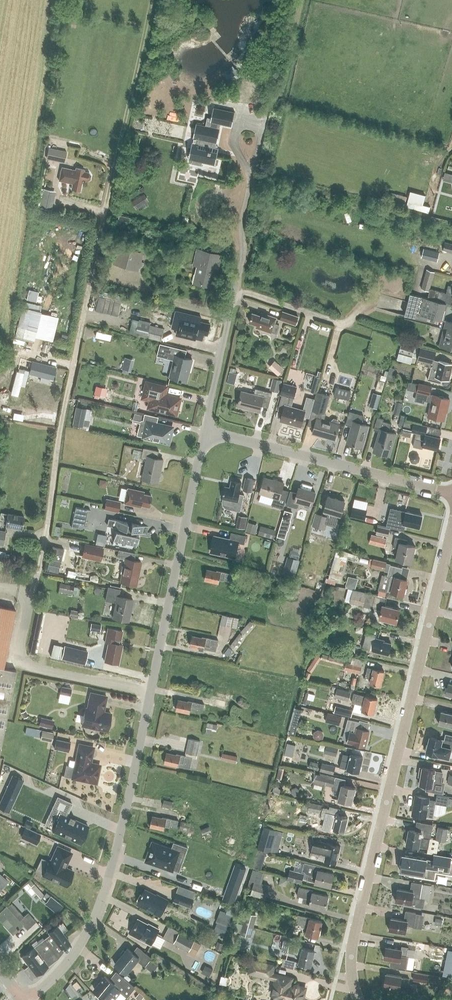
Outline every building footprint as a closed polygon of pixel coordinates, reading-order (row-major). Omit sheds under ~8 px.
[(190,153),(194,154),(192,163),(202,166),(202,162),(212,165),(213,158),(216,159),(218,152),(213,151),(219,124),(232,127),(235,112),(214,107),(211,118),(207,117),(206,125),(197,123),(196,123),(190,153)] [(46,159),(64,163),(67,152),(49,148),(46,159)] [(87,181),(90,179),(90,175),(89,173),(84,172),(84,170),(76,168),(76,170),(62,167),(59,181),(69,183),(70,182),(73,183),(71,189),(80,191),(82,180),(87,181)] [(54,191),(44,189),(40,207),(49,210),(54,191)] [(136,209),(149,201),(145,194),(132,202),(136,209)] [(424,209),(426,203),(408,199),(407,206),(424,209)] [(445,242),(443,250),(451,253),(451,244),(445,242)] [(113,264),(139,271),(144,253),(118,245),(113,264)] [(152,256),(165,260),(168,251),(154,248),(152,256)] [(437,261),(440,252),(424,249),(422,258),(437,261)] [(193,265),(198,266),(196,274),(194,274),(192,282),(211,287),(216,263),(219,264),(221,256),(197,250),(193,265)] [(421,288),(429,291),(434,271),(427,268),(421,288)] [(449,296),(451,297),(451,284),(451,283),(451,286),(448,285),(446,293),(430,288),(427,298),(447,303),(449,296)] [(30,288),(27,298),(36,301),(39,290),(30,288)] [(428,317),(444,321),(448,304),(447,303),(427,298),(410,294),(405,316),(427,321),(428,317)] [(98,296),(97,310),(120,313),(121,299),(98,296)] [(22,308),(15,337),(34,342),(41,312),(22,308)] [(298,317),(283,311),(280,319),(296,325),(298,317)] [(182,312),(176,335),(186,337),(187,336),(203,340),(204,334),(208,335),(210,324),(200,322),(201,317),(182,312)] [(249,322),(257,325),(256,328),(272,333),(272,332),(277,334),(280,325),(275,323),(277,318),(261,313),(260,315),(253,313),(249,322)] [(41,338),(52,341),(57,317),(47,315),(41,338)] [(135,335),(161,341),(164,328),(150,325),(151,322),(139,320),(135,335)] [(446,321),(440,345),(451,349),(451,322),(446,321)] [(95,335),(111,338),(112,332),(96,330),(95,335)] [(165,338),(190,345),(191,341),(166,334),(165,338)] [(412,356),(415,347),(402,343),(399,352),(412,356)] [(174,360),(170,377),(187,381),(192,360),(185,358),(187,350),(168,346),(160,344),(157,356),(174,360)] [(426,358),(434,360),(436,351),(420,348),(417,360),(425,362),(426,358)] [(30,371),(32,361),(21,358),(18,368),(30,371)] [(284,369),(275,360),(269,367),(278,376),(284,369)] [(32,361),(29,373),(41,376),(40,381),(48,383),(50,377),(53,378),(56,367),(32,361)] [(441,382),(440,382),(441,378),(448,380),(451,371),(451,372),(451,366),(451,364),(439,361),(438,363),(433,362),(429,379),(428,379),(428,380),(441,383),(441,382)] [(282,380),(273,378),(270,390),(279,392),(282,380)] [(179,411),(181,403),(179,403),(180,399),(166,395),(168,387),(147,382),(143,398),(151,400),(149,407),(159,410),(158,411),(166,413),(167,412),(176,414),(177,410),(179,411)] [(407,389),(417,392),(419,384),(409,382),(407,389)] [(305,411),(291,407),(297,387),(284,383),(281,394),(282,395),(278,410),(283,412),(281,421),(301,426),(305,411)] [(419,384),(417,392),(426,394),(425,401),(432,402),(428,416),(444,420),(447,407),(448,408),(450,399),(433,395),(430,395),(431,387),(419,384)] [(349,400),(351,391),(339,388),(337,397),(349,400)] [(272,393),(256,389),(254,395),(242,391),(238,406),(260,412),(261,406),(268,408),(272,393)] [(314,428),(313,433),(335,440),(339,424),(338,424),(339,422),(338,420),(334,418),(332,419),(331,422),(325,420),(326,414),(330,396),(317,392),(312,410),(308,426),(314,428)] [(381,395),(373,392),(371,399),(379,402),(381,395)] [(399,415),(402,403),(396,401),(393,413),(399,415)] [(76,407),(72,425),(83,427),(86,409),(76,407)] [(346,424),(352,426),(347,443),(362,448),(368,425),(361,424),(364,416),(350,412),(346,424)] [(147,421),(143,437),(147,438),(147,439),(153,441),(154,439),(169,443),(172,427),(157,424),(158,417),(145,414),(143,421),(147,421)] [(377,417),(374,430),(380,431),(374,451),(389,456),(395,433),(389,431),(391,424),(383,421),(383,419),(377,417)] [(405,421),(401,435),(411,437),(412,431),(416,432),(415,438),(413,447),(423,449),(423,446),(438,450),(441,438),(426,434),(427,425),(414,422),(414,423),(405,421)] [(143,479),(158,482),(163,460),(157,458),(159,451),(144,448),(143,451),(142,458),(141,459),(147,460),(143,479)] [(134,449),(133,456),(142,458),(143,451),(134,449)] [(243,490),(252,492),(254,479),(246,477),(243,490)] [(289,491),(282,489),(284,483),(265,477),(260,493),(274,497),(271,505),(283,509),(289,491)] [(224,499),(223,502),(224,504),(226,507),(228,508),(240,510),(240,512),(241,512),(244,495),(239,494),(240,490),(241,483),(232,481),(230,487),(225,486),(222,499),(224,499)] [(151,496),(143,494),(144,492),(127,488),(124,504),(140,507),(141,505),(149,507),(151,496)] [(315,492),(299,488),(297,493),(290,491),(286,505),(297,508),(299,501),(305,503),(304,505),(305,507),(309,508),(310,507),(311,505),(312,505),(315,492)] [(316,513),(313,525),(325,529),(326,524),(327,521),(338,524),(345,501),(328,496),(323,515),(316,513)] [(120,502),(106,499),(104,509),(118,512),(120,502)] [(72,528),(72,526),(78,528),(79,525),(85,526),(88,510),(90,511),(90,510),(76,507),(71,527),(72,528)] [(364,519),(366,510),(353,507),(351,516),(364,519)] [(404,524),(419,528),(422,515),(391,508),(387,526),(378,524),(378,525),(404,531),(404,530),(403,530),(404,524)] [(284,510),(282,519),(290,521),(293,513),(284,510)] [(0,519),(7,520),(6,526),(22,529),(24,516),(8,513),(8,514),(1,513),(0,519)] [(237,526),(246,528),(248,516),(239,515),(237,526)] [(119,532),(115,531),(112,546),(113,546),(114,541),(136,546),(135,551),(136,551),(139,536),(135,535),(136,532),(147,534),(142,533),(143,526),(149,528),(149,527),(132,523),(131,525),(127,524),(127,522),(109,518),(107,526),(120,529),(119,532)] [(255,533),(258,524),(250,521),(247,530),(255,533)] [(376,533),(378,533),(377,536),(371,534),(369,542),(385,547),(387,539),(383,538),(384,535),(388,536),(390,529),(378,526),(376,533)] [(263,536),(274,540),(277,531),(265,528),(263,536)] [(279,528),(276,537),(285,539),(287,531),(279,528)] [(244,544),(246,536),(232,532),(230,540),(214,537),(211,552),(235,557),(238,543),(244,544)] [(107,536),(98,534),(95,544),(104,546),(107,536)] [(406,544),(407,540),(396,537),(393,547),(399,548),(396,559),(411,563),(415,546),(406,544)] [(81,557),(101,561),(103,547),(84,543),(81,557)] [(52,547),(47,570),(58,573),(64,549),(52,547)] [(141,562),(134,560),(135,553),(119,550),(117,557),(126,559),(121,582),(136,585),(141,562)] [(335,585),(336,582),(340,583),(347,559),(355,561),(357,555),(339,550),(337,556),(335,556),(327,582),(335,585)] [(66,565),(75,566),(77,554),(68,553),(66,565)] [(294,577),(300,560),(298,560),(299,556),(291,553),(290,557),(288,556),(282,573),(294,577)] [(371,567),(385,570),(387,562),(373,559),(371,567)] [(400,578),(402,568),(390,565),(387,577),(391,578),(387,591),(403,595),(407,580),(400,578)] [(68,577),(90,581),(92,574),(77,572),(78,571),(70,569),(68,577)] [(219,583),(220,579),(231,581),(233,574),(217,570),(217,572),(207,570),(205,580),(219,583)] [(349,575),(347,586),(356,588),(358,577),(349,575)] [(72,594),(74,586),(60,583),(59,591),(72,594)] [(105,600),(116,603),(113,618),(128,621),(133,600),(119,597),(120,590),(108,587),(105,600)] [(348,589),(345,601),(350,602),(353,590),(348,589)] [(400,609),(385,606),(387,598),(353,589),(353,590),(350,602),(350,603),(381,611),(379,618),(390,621),(389,623),(395,624),(396,622),(397,622),(400,609)] [(16,671),(3,668),(15,609),(0,606),(0,750),(16,671)] [(43,613),(39,613),(34,637),(38,638),(38,637),(41,638),(42,632),(39,632),(43,613)] [(240,618),(222,614),(220,624),(238,628),(240,618)] [(243,634),(253,624),(250,621),(241,631),(243,634)] [(105,642),(108,643),(105,661),(118,664),(122,645),(118,645),(119,639),(121,640),(123,631),(108,628),(105,642)] [(384,640),(377,638),(379,631),(368,628),(367,633),(363,647),(373,650),(389,654),(391,643),(384,641),(384,640)] [(230,646),(233,648),(242,635),(239,633),(230,646)] [(204,649),(216,651),(218,640),(202,637),(202,638),(192,636),(190,646),(204,649)] [(85,665),(88,651),(64,646),(61,659),(85,665)] [(227,656),(232,650),(228,647),(224,654),(227,656)] [(344,670),(360,674),(362,666),(361,666),(363,660),(352,658),(351,663),(346,662),(344,670)] [(370,683),(381,686),(384,671),(374,669),(368,668),(367,672),(365,677),(371,679),(370,683)] [(71,688),(61,686),(60,694),(70,696),(71,688)] [(351,692),(337,689),(335,697),(349,701),(351,692)] [(82,725),(90,727),(89,728),(98,730),(98,729),(107,731),(108,726),(110,727),(112,718),(110,718),(111,714),(103,712),(107,696),(91,693),(88,708),(86,708),(82,725)] [(362,711),(374,714),(377,699),(365,696),(354,693),(352,703),(363,705),(362,711)] [(225,708),(226,701),(214,699),(213,705),(225,708)] [(203,712),(204,704),(188,701),(188,702),(178,700),(176,710),(190,713),(191,709),(203,712)] [(334,713),(351,717),(353,710),(336,706),(334,713)] [(295,735),(302,710),(294,707),(287,733),(295,735)] [(442,711),(439,724),(451,727),(451,714),(442,711)] [(325,722),(339,725),(342,716),(328,712),(325,722)] [(48,728),(50,722),(40,719),(39,725),(48,728)] [(349,732),(346,742),(366,746),(369,731),(357,728),(359,722),(348,719),(345,731),(349,732)] [(40,737),(42,730),(26,727),(25,734),(40,737)] [(54,732),(42,730),(40,740),(52,742),(54,732)] [(426,752),(438,755),(449,758),(450,751),(451,749),(451,736),(446,734),(444,740),(444,741),(442,741),(442,740),(440,739),(437,738),(430,737),(426,752)] [(54,749),(68,752),(71,742),(56,739),(54,749)] [(197,755),(200,742),(190,739),(187,753),(197,755)] [(285,753),(294,755),(296,744),(287,742),(285,753)] [(338,747),(327,744),(324,753),(336,756),(338,747)] [(73,778),(81,780),(82,781),(86,782),(88,781),(96,783),(100,765),(90,763),(93,748),(80,745),(73,778)] [(164,763),(178,766),(190,768),(193,758),(177,754),(176,755),(167,753),(164,763)] [(238,756),(222,753),(221,759),(236,763),(238,756)] [(363,757),(351,754),(350,755),(343,754),(341,760),(349,762),(347,769),(359,772),(363,757)] [(309,767),(317,769),(319,763),(310,761),(309,767)] [(320,771),(334,774),(335,766),(322,763),(320,771)] [(442,773),(435,771),(435,770),(422,768),(420,768),(419,776),(421,776),(420,785),(427,786),(426,790),(442,793),(443,783),(440,782),(442,773)] [(314,782),(325,785),(333,787),(335,779),(316,774),(314,782)] [(13,775),(1,800),(10,804),(22,779),(13,775)] [(336,777),(332,789),(336,790),(335,792),(340,793),(339,800),(351,803),(355,788),(344,785),(346,779),(336,777)] [(273,794),(280,795),(281,790),(279,790),(279,787),(275,786),(273,794)] [(414,804),(416,804),(414,815),(426,817),(426,816),(433,818),(436,804),(447,806),(448,805),(451,806),(451,798),(449,798),(449,796),(437,794),(436,801),(429,799),(429,798),(415,795),(414,804)] [(174,802),(164,799),(162,805),(172,808),(174,802)] [(58,803),(51,822),(61,826),(56,838),(84,848),(91,830),(69,821),(73,809),(58,803)] [(320,813),(322,805),(310,803),(308,810),(320,813)] [(340,809),(330,806),(329,809),(324,807),(321,818),(335,822),(333,829),(344,832),(348,817),(339,815),(340,809)] [(177,828),(179,821),(163,817),(162,818),(153,816),(150,826),(164,829),(165,825),(177,828)] [(189,831),(191,823),(181,821),(180,829),(189,831)] [(430,839),(433,825),(420,823),(419,831),(409,830),(407,845),(419,847),(428,848),(430,839)] [(271,851),(277,830),(265,826),(259,847),(271,851)] [(41,834),(26,827),(21,837),(36,844),(41,834)] [(436,840),(446,842),(448,829),(438,828),(436,840)] [(321,843),(314,842),(311,854),(320,856),(321,854),(326,855),(325,861),(336,864),(340,847),(321,842),(321,843)] [(147,860),(171,869),(177,852),(153,843),(147,860)] [(65,863),(66,864),(72,853),(58,847),(51,861),(49,860),(43,875),(66,886),(73,871),(65,868),(64,867),(65,863)] [(434,861),(432,868),(449,871),(451,857),(435,854),(434,861)] [(401,857),(400,864),(401,864),(400,871),(415,873),(415,876),(427,878),(429,868),(432,868),(434,861),(427,860),(427,859),(403,855),(403,857),(401,857)] [(195,869),(204,872),(207,859),(198,857),(195,869)] [(331,886),(334,873),(318,870),(319,867),(304,863),(302,871),(305,872),(306,874),(309,875),(307,880),(315,882),(315,883),(331,886)] [(304,874),(290,870),(288,879),(301,883),(304,874)] [(223,899),(234,903),(243,877),(232,873),(223,899)] [(27,884),(24,886),(28,890),(32,895),(35,892),(41,898),(42,897),(44,895),(31,880),(27,884)] [(265,898),(269,885),(254,881),(250,894),(265,898)] [(431,885),(423,884),(423,883),(412,882),(410,891),(398,889),(396,901),(411,904),(411,905),(422,907),(423,898),(420,897),(421,891),(430,893),(431,885)] [(299,886),(297,895),(304,897),(302,902),(309,904),(309,905),(325,909),(328,896),(313,892),(313,890),(299,886)] [(140,900),(138,904),(161,916),(168,901),(161,897),(160,897),(145,890),(144,893),(143,893),(142,895),(141,894),(138,899),(140,900)] [(19,896),(16,893),(10,898),(12,901),(19,896)] [(174,901),(191,907),(194,899),(177,893),(174,901)] [(56,913),(62,906),(56,901),(50,908),(56,913)] [(11,903),(7,907),(6,906),(0,912),(0,920),(13,934),(23,925),(27,930),(36,922),(28,913),(24,917),(11,903)] [(391,918),(389,930),(405,933),(407,926),(420,928),(422,915),(416,914),(416,913),(406,911),(404,920),(391,918)] [(221,923),(217,933),(225,936),(228,926),(232,915),(224,912),(220,923),(221,923)] [(243,924),(254,927),(257,916),(246,913),(243,924)] [(322,921),(311,918),(298,915),(296,923),(301,924),(301,927),(308,928),(306,934),(318,937),(322,921)] [(152,926),(139,919),(131,933),(152,944),(159,929),(152,926)] [(240,935),(251,938),(254,927),(243,924),(240,935)] [(69,942),(57,925),(49,932),(50,934),(44,939),(43,937),(37,941),(39,943),(22,956),(36,975),(48,966),(58,958),(58,957),(63,951),(61,948),(69,942)] [(174,943),(189,951),(188,953),(195,956),(201,944),(180,932),(174,943)] [(299,963),(311,966),(315,950),(290,944),(291,942),(283,940),(281,950),(301,955),(299,963)] [(412,940),(411,949),(429,952),(430,944),(412,940)] [(402,946),(402,949),(386,947),(384,958),(392,960),(392,964),(390,964),(390,965),(406,967),(405,966),(408,947),(402,946)] [(152,959),(138,947),(138,948),(134,953),(128,948),(115,964),(128,974),(139,961),(146,966),(152,959)] [(443,975),(451,977),(451,951),(448,950),(443,975)] [(296,962),(284,959),(282,966),(294,969),(296,962)] [(249,973),(276,979),(272,994),(276,995),(275,999),(303,999),(305,988),(300,987),(300,986),(300,985),(299,985),(299,984),(299,983),(298,983),(297,983),(296,983),(295,983),(294,984),(294,985),(291,984),(292,979),(272,974),(274,966),(252,961),(249,973)] [(203,973),(209,977),(213,969),(207,966),(203,973)] [(105,976),(94,989),(108,999),(115,999),(121,993),(127,998),(135,988),(116,972),(110,980),(105,976)] [(413,980),(427,983),(428,975),(414,973),(413,980)] [(409,984),(409,979),(402,978),(402,977),(386,974),(384,986),(416,992),(417,985),(409,984)]
